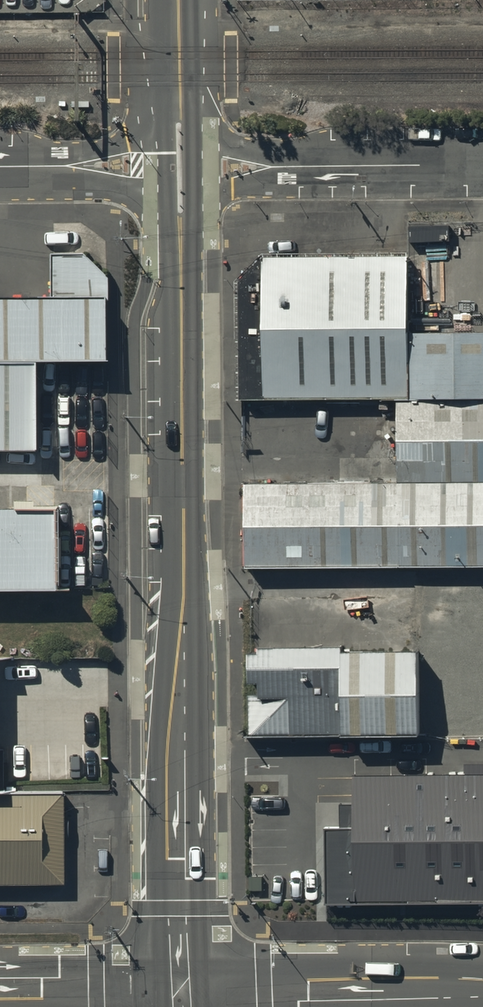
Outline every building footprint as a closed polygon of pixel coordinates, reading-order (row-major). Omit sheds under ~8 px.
[(402,265),(261,265),(262,407),(403,406),(402,265)] [(0,311),(0,373),(109,372),(109,310),(0,311)] [(405,340),(405,408),(482,407),(482,340),(405,340)] [(393,410),(393,490),(482,490),(482,410),(393,410)] [(242,492),(243,579),(482,578),(482,491),(242,492)] [(0,521),(0,600),(57,600),(57,521),(0,521)] [(467,605),(414,605),(415,744),(468,744),(467,605)] [(334,659),(247,659),(247,744),(334,744),(334,659)] [(413,662),(336,663),(337,744),(413,744),(413,662)] [(351,788),(351,910),(482,910),(482,787),(351,788)] [(0,807),(0,890),(62,889),(62,807),(0,807)]
